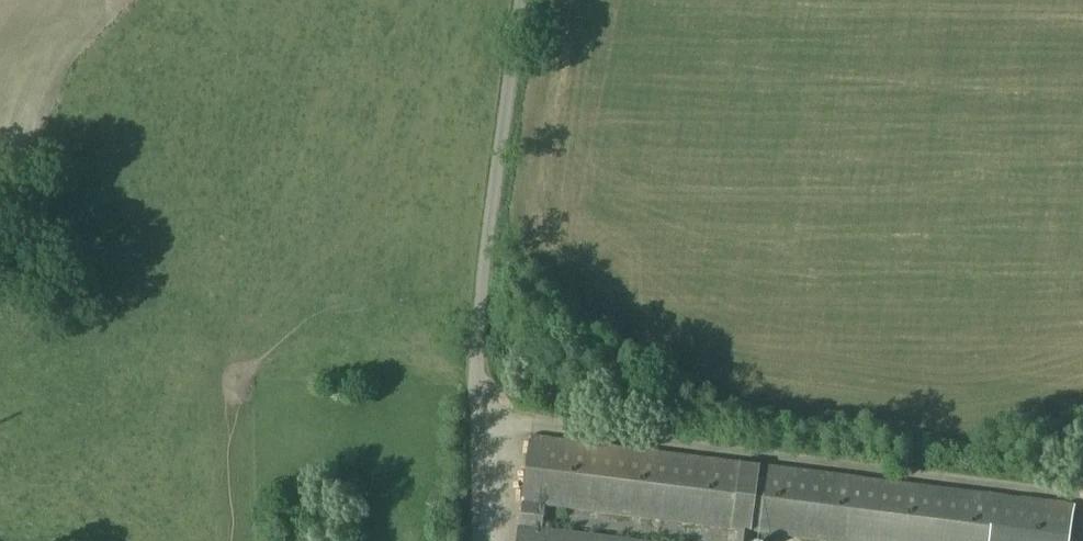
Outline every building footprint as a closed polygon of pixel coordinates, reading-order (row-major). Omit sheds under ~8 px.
[(1065,502),(829,477),(825,513),(711,501),(708,527),(675,523),(678,494),(515,477),(508,540),(1061,540),(1065,502)]
